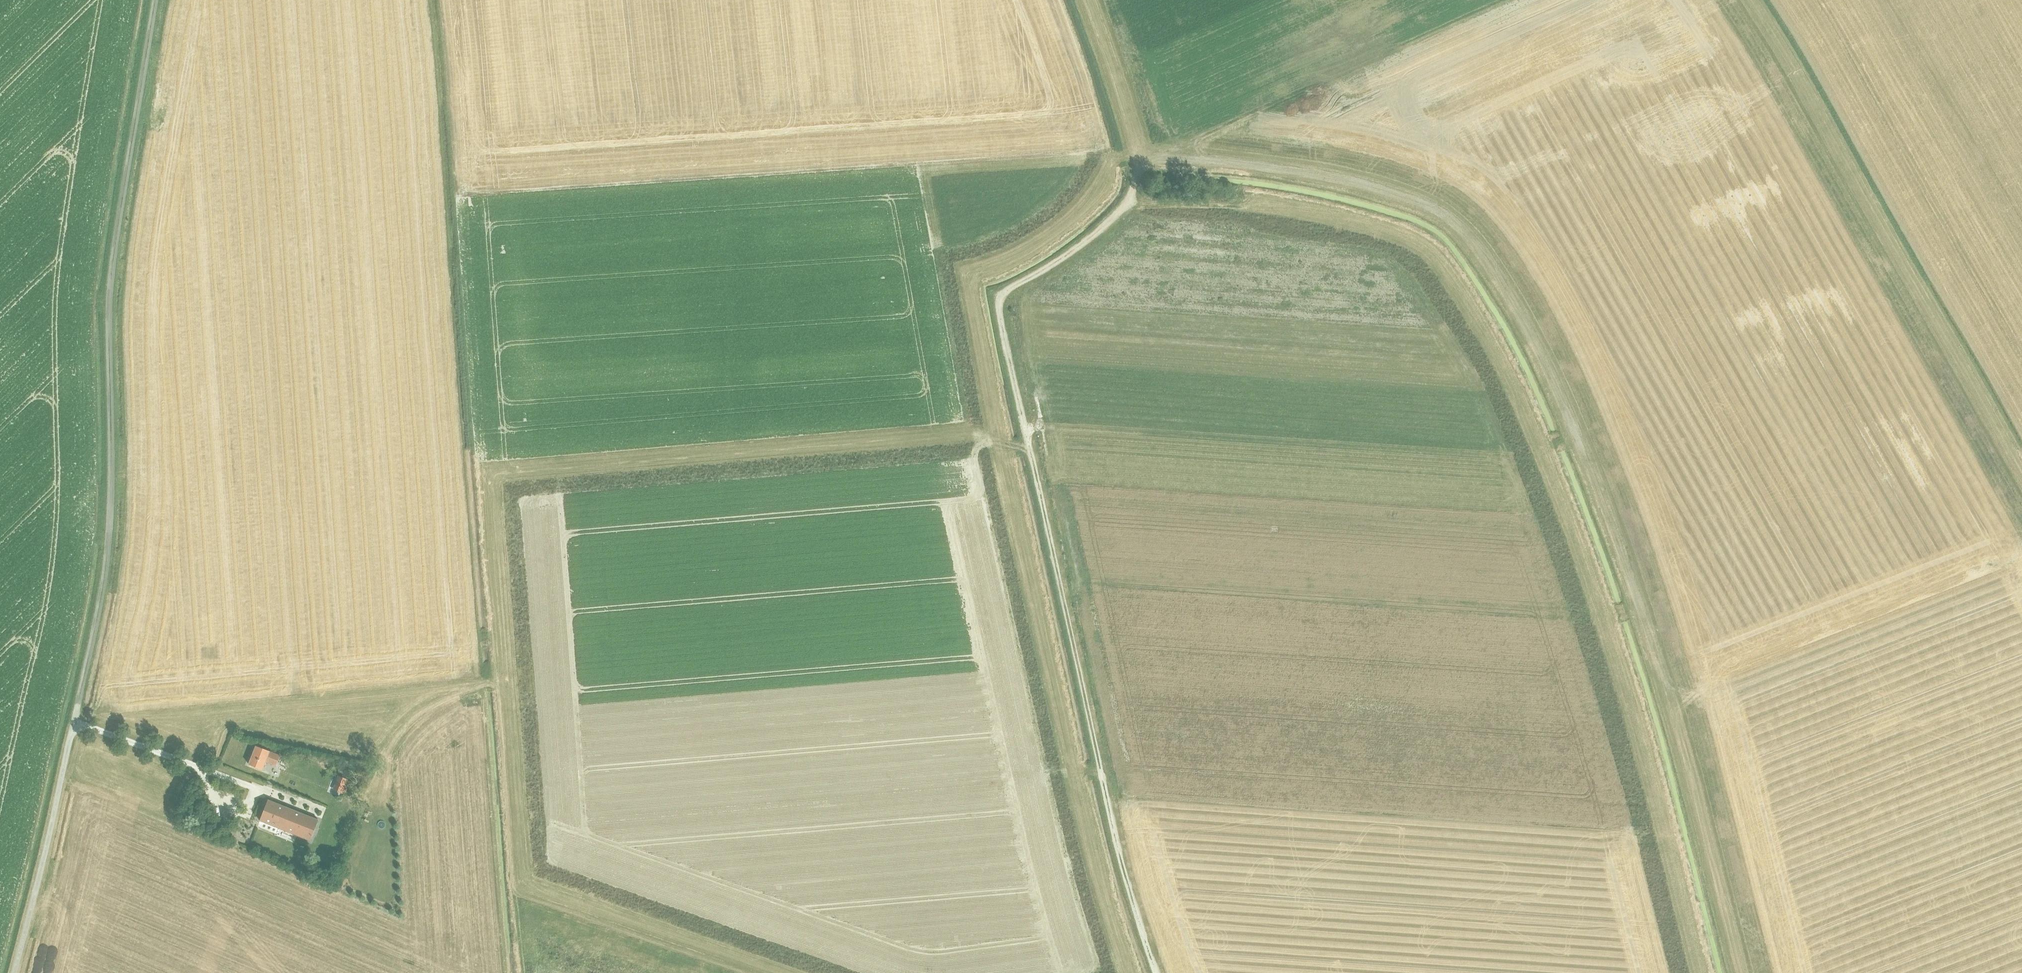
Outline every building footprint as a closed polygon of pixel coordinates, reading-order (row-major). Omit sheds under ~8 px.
[(276,766),(280,756),(269,752),(269,751),(256,746),(249,765),(262,770),(265,762),(276,766)] [(338,774),(336,779),(346,782),(348,778),(338,774)] [(310,841),(318,820),(268,800),(260,821),(310,841)]
